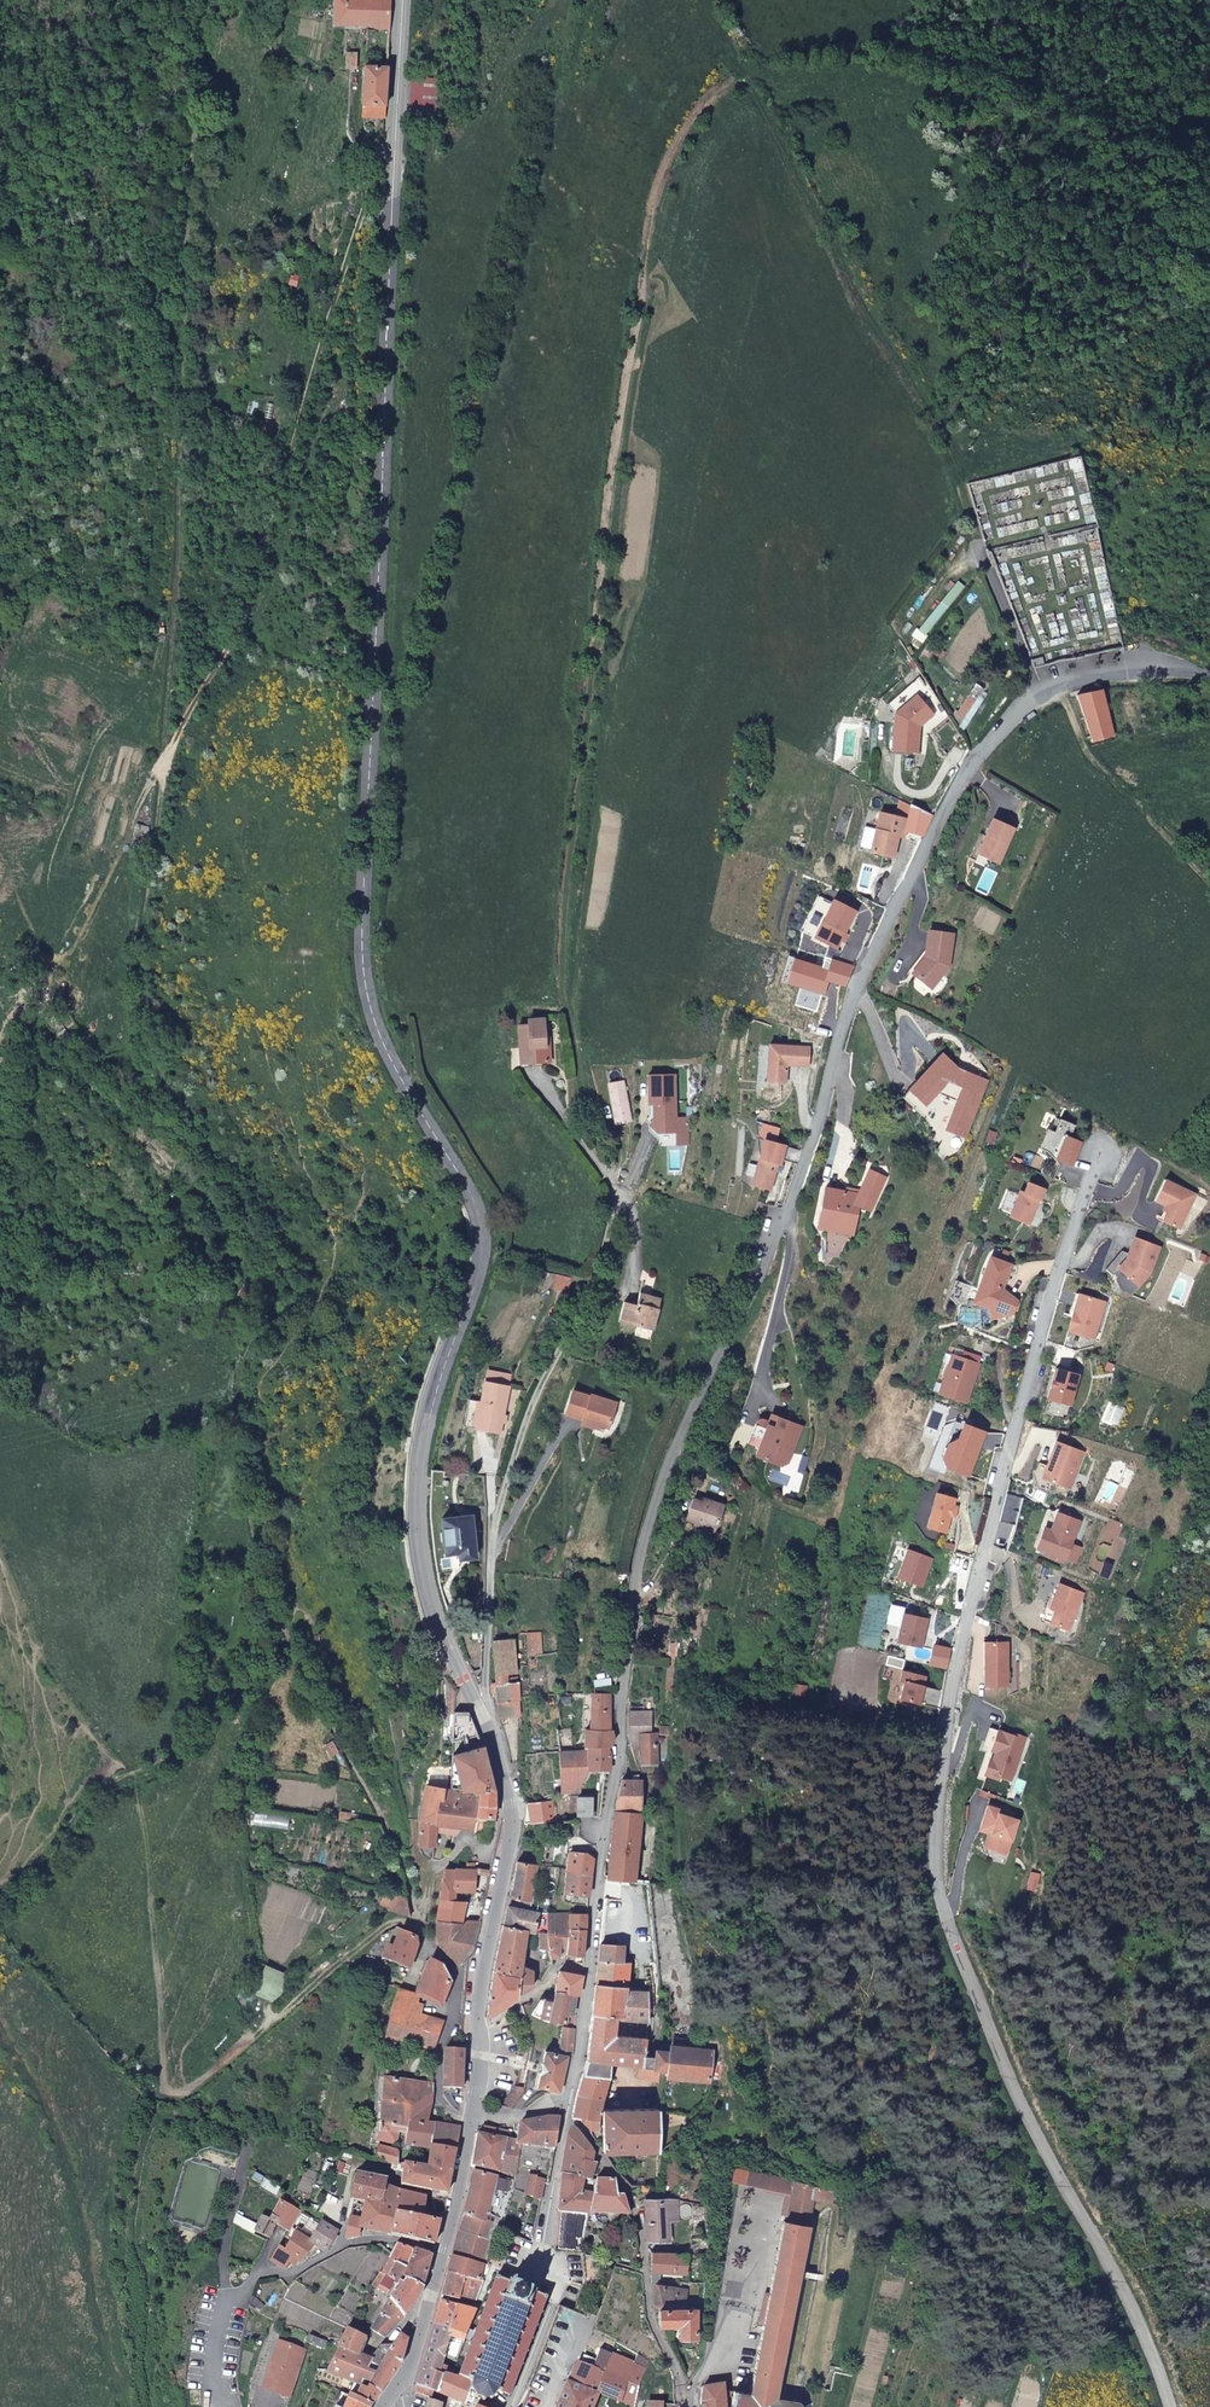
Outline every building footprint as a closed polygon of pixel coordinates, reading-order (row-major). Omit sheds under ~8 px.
[(392,0),(337,0),(336,27),(350,27),(391,29),(392,0)] [(366,108),(389,108),(390,70),(367,70),(366,108)] [(412,123),(419,123),(437,124),(439,81),(423,79),(413,78),(412,123)] [(1015,694),(1022,679),(1013,673),(1005,690),(1015,694)] [(895,717),(916,698),(908,689),(887,708),(895,717)] [(1077,694),(1093,744),(1117,736),(1105,689),(1077,694)] [(932,717),(916,698),(895,717),(891,753),(916,753),(918,728),(932,717)] [(898,831),(904,832),(905,830),(918,834),(928,814),(906,803),(902,819),(878,813),(869,852),(892,858),(897,838),(898,831)] [(996,862),(1011,827),(990,818),(975,853),(996,862)] [(855,911),(833,900),(814,938),(836,949),(855,911)] [(925,958),(913,974),(932,987),(948,966),(952,933),(928,931),(926,950),(925,958)] [(910,971),(913,974),(925,958),(926,950),(910,971)] [(823,968),(796,959),(789,981),(803,985),(798,1003),(819,1009),(828,978),(847,984),(856,965),(826,956),(823,968)] [(789,981),(796,959),(788,957),(781,979),(789,981)] [(529,1049),(530,1064),(552,1063),(552,1047),(548,1046),(547,1019),(531,1019),(531,1026),(521,1027),(522,1049),(529,1049)] [(806,1068),(807,1049),(767,1046),(765,1082),(783,1083),(784,1066),(806,1068)] [(964,1139),(986,1082),(968,1075),(967,1076),(956,1072),(957,1070),(941,1055),(902,1097),(924,1118),(957,1085),(963,1087),(945,1132),(964,1139)] [(658,1132),(677,1133),(677,1118),(677,1076),(651,1075),(651,1115),(655,1120),(651,1124),(658,1132)] [(618,1124),(631,1122),(627,1086),(613,1089),(618,1124)] [(1070,1165),(1079,1142),(1067,1138),(1073,1125),(1053,1117),(1041,1150),(1059,1157),(1057,1160),(1070,1165)] [(690,1118),(677,1118),(677,1133),(677,1146),(690,1146),(690,1118)] [(778,1164),(783,1147),(761,1140),(749,1184),(767,1189),(775,1163),(778,1164)] [(858,1193),(845,1191),(839,1226),(854,1228),(856,1218),(851,1217),(852,1211),(855,1212),(858,1204),(871,1209),(885,1175),(869,1168),(858,1193)] [(1151,1199),(1163,1204),(1168,1207),(1166,1210),(1164,1211),(1160,1219),(1177,1228),(1193,1192),(1162,1178),(1151,1199)] [(1019,1192),(1009,1217),(1028,1224),(1037,1200),(1039,1201),(1043,1190),(1027,1183),(1023,1194),(1019,1192)] [(845,1191),(824,1187),(817,1228),(838,1231),(839,1226),(845,1191)] [(1125,1257),(1118,1268),(1138,1284),(1149,1270),(1158,1244),(1132,1236),(1127,1252),(1125,1257)] [(1120,1249),(1108,1264),(1106,1269),(1112,1274),(1118,1268),(1125,1257),(1127,1252),(1120,1249)] [(995,1265),(989,1259),(983,1274),(981,1289),(980,1304),(989,1303),(992,1318),(1013,1314),(1018,1300),(1001,1294),(1005,1283),(1007,1277),(1011,1264),(999,1260),(995,1265)] [(571,1276),(556,1272),(554,1283),(569,1286),(571,1276)] [(646,1337),(658,1297),(638,1291),(634,1304),(623,1300),(617,1319),(634,1325),(632,1333),(646,1337)] [(1106,1299),(1094,1297),(1076,1293),(1068,1330),(1077,1332),(1098,1337),(1106,1299)] [(989,1303),(980,1304),(980,1309),(959,1306),(956,1320),(974,1327),(986,1325),(989,1324),(991,1322),(992,1320),(992,1318),(989,1303)] [(1055,1359),(1072,1366),(1078,1349),(1061,1342),(1055,1359)] [(953,1359),(981,1366),(982,1364),(954,1355),(953,1359)] [(969,1402),(981,1366),(953,1359),(942,1393),(969,1402)] [(1073,1403),(1074,1401),(1081,1374),(1057,1368),(1050,1397),(1073,1403)] [(482,1382),(508,1386),(509,1375),(484,1371),(482,1382)] [(479,1399),(475,1426),(500,1430),(508,1386),(482,1382),(479,1399)] [(585,1392),(568,1387),(561,1409),(579,1415),(577,1420),(590,1424),(592,1419),(606,1423),(613,1399),(586,1390),(585,1392)] [(463,1424),(475,1426),(479,1399),(468,1396),(463,1424)] [(1129,1406),(1115,1400),(1108,1417),(1122,1423),(1129,1406)] [(795,1441),(793,1438),(791,1436),(794,1426),(774,1419),(771,1426),(765,1424),(762,1424),(759,1426),(751,1448),(762,1452),(760,1459),(785,1467),(792,1464),(800,1442),(795,1441)] [(946,1457),(951,1467),(956,1469),(966,1442),(960,1440),(966,1423),(957,1420),(944,1456),(946,1457)] [(968,1473),(984,1430),(966,1423),(960,1440),(966,1442),(956,1469),(968,1473)] [(791,1436),(793,1438),(795,1441),(800,1442),(804,1430),(794,1426),(791,1436)] [(1085,1449),(1058,1439),(1045,1476),(1072,1486),(1085,1449)] [(813,1458),(807,1455),(800,1473),(807,1475),(813,1458)] [(454,1473),(434,1472),(431,1471),(430,1502),(453,1500),(454,1473)] [(959,1497),(941,1492),(931,1526),(949,1531),(954,1515),(958,1516),(959,1511),(957,1504),(959,1497)] [(1027,1496),(1010,1492),(1003,1520),(1020,1524),(1027,1496)] [(699,1503),(690,1500),(685,1518),(694,1521),(705,1525),(706,1522),(715,1526),(722,1506),(701,1499),(699,1503)] [(485,1519),(485,1504),(475,1504),(475,1510),(480,1520),(485,1519)] [(1047,1525),(1039,1546),(1069,1556),(1083,1518),(1060,1510),(1054,1528),(1047,1525)] [(460,1514),(440,1517),(442,1529),(440,1529),(441,1540),(443,1539),(444,1552),(459,1550),(460,1556),(471,1555),(471,1554),(478,1554),(474,1515),(461,1517),(460,1514)] [(705,1525),(694,1521),(693,1525),(713,1532),(715,1526),(706,1522),(705,1525)] [(503,1559),(522,1564),(527,1544),(508,1539),(503,1559)] [(927,1585),(937,1558),(913,1550),(903,1576),(927,1585)] [(1060,1609),(1055,1621),(1075,1628),(1088,1591),(1064,1582),(1055,1607),(1060,1609)] [(1047,1618),(1055,1621),(1060,1609),(1055,1607),(1051,1605),(1047,1618)] [(951,1665),(955,1647),(939,1643),(938,1648),(926,1645),(933,1617),(909,1611),(902,1640),(914,1642),(911,1656),(951,1665)] [(540,1632),(528,1632),(530,1655),(542,1653),(540,1632)] [(515,1638),(494,1640),(497,1673),(508,1672),(517,1672),(515,1638)] [(1013,1641),(989,1641),(990,1685),(1013,1685),(1013,1641)] [(931,1674),(908,1668),(902,1694),(924,1700),(931,1674)] [(508,1672),(497,1673),(497,1684),(494,1684),(494,1691),(498,1691),(499,1716),(522,1714),(520,1682),(513,1682),(509,1683),(508,1672)] [(615,1675),(597,1678),(598,1686),(616,1684),(615,1675)] [(593,1692),(585,1692),(584,1729),(586,1729),(592,1728),(593,1692)] [(610,1729),(610,1692),(600,1692),(593,1692),(592,1728),(586,1729),(586,1748),(608,1747),(614,1739),(612,1729),(610,1729)] [(630,1710),(629,1735),(632,1743),(641,1744),(643,1762),(658,1762),(659,1733),(652,1733),(651,1710),(630,1710)] [(454,1740),(478,1735),(468,1711),(454,1711),(454,1740)] [(997,1755),(1006,1728),(994,1723),(987,1742),(991,1744),(981,1772),(989,1774),(990,1769),(989,1768),(994,1754),(997,1755)] [(661,1725),(661,1733),(672,1734),(671,1725),(661,1725)] [(1016,1731),(1006,1728),(997,1755),(994,1754),(989,1768),(990,1769),(1002,1773),(1003,1770),(1014,1774),(1029,1733),(1016,1729),(1016,1731)] [(454,1754),(464,1792),(480,1791),(495,1789),(483,1747),(454,1754)] [(586,1748),(561,1750),(563,1789),(578,1790),(588,1768),(612,1769),(611,1753),(608,1747),(586,1748)] [(454,1790),(464,1792),(454,1754),(454,1790)] [(642,1781),(623,1781),(617,1808),(643,1809),(642,1781)] [(428,1786),(421,1820),(438,1823),(458,1827),(475,1830),(477,1815),(480,1791),(464,1792),(461,1803),(445,1800),(447,1789),(428,1786)] [(454,1790),(447,1789),(445,1800),(461,1803),(464,1792),(454,1790)] [(480,1791),(477,1815),(495,1817),(496,1804),(495,1789),(480,1791)] [(594,1796),(578,1795),(577,1815),(590,1815),(593,1815),(594,1796)] [(545,1797),(528,1799),(525,1823),(544,1821),(545,1797)] [(1011,1810),(1012,1806),(991,1799),(983,1823),(992,1825),(999,1828),(995,1842),(1010,1847),(1022,1813),(1016,1812),(1011,1810)] [(636,1864),(643,1812),(616,1812),(610,1865),(608,1878),(645,1880),(645,1877),(639,1876),(641,1865),(636,1864)] [(438,1823),(421,1820),(421,1845),(428,1844),(428,1849),(434,1849),(434,1844),(437,1844),(438,1823)] [(999,1828),(992,1825),(987,1839),(995,1842),(999,1828)] [(590,1842),(580,1835),(568,1836),(567,1851),(568,1851),(566,1868),(592,1871),(594,1856),(589,1850),(590,1842)] [(467,1868),(445,1868),(437,1919),(438,1941),(460,1965),(467,1960),(469,1958),(476,1952),(481,1922),(468,1921),(469,1900),(457,1899),(458,1891),(477,1891),(478,1869),(474,1868),(474,1862),(467,1862),(467,1868)] [(537,1865),(520,1862),(511,1903),(520,1905),(522,1899),(527,1901),(530,1901),(539,1866),(537,1865)] [(592,1871),(566,1868),(564,1887),(564,1899),(578,1903),(579,1893),(589,1894),(592,1871)] [(396,1892),(387,1890),(383,1904),(392,1906),(396,1892)] [(410,1896),(396,1892),(392,1906),(392,1909),(414,1915),(410,1896)] [(579,1893),(578,1903),(588,1905),(589,1894),(579,1893)] [(537,1932),(540,1913),(529,1910),(526,1909),(510,1906),(506,1925),(526,1929),(537,1932)] [(551,1911),(549,1912),(547,1934),(549,1948),(550,1956),(560,1955),(562,1939),(562,1934),(569,1933),(570,1927),(570,1912),(551,1911)] [(547,1934),(549,1912),(540,1913),(537,1932),(540,1933),(547,1934)] [(586,1918),(583,1912),(570,1912),(570,1927),(586,1927),(586,1918)] [(520,1973),(521,1966),(526,1929),(506,1925),(495,1969),(520,1973)] [(585,1954),(586,1927),(570,1927),(569,1933),(568,1939),(565,1955),(585,1954)] [(399,1930),(384,1936),(376,1946),(401,1933),(419,1938),(418,1936),(399,1930)] [(401,1933),(376,1946),(371,1952),(382,1957),(387,1946),(393,1949),(401,1933)] [(388,1959),(394,1961),(404,1965),(408,1954),(414,1956),(419,1938),(401,1933),(393,1949),(388,1959)] [(549,1948),(547,1934),(540,1933),(539,1947),(549,1948)] [(711,2062),(712,2049),(669,2044),(668,2054),(656,2053),(656,2057),(646,2056),(647,2039),(614,2035),(616,2017),(648,2020),(647,1989),(625,1987),(628,1961),(620,1960),(621,1942),(610,1942),(611,1939),(603,1939),(603,1942),(600,1943),(600,1953),(591,2018),(586,2060),(583,2071),(607,2076),(610,2062),(646,2067),(666,2070),(665,2074),(709,2078),(711,2062)] [(382,1957),(388,1959),(393,1949),(387,1946),(382,1957)] [(550,1956),(549,1948),(539,1947),(538,1959),(551,1961),(550,1956)] [(385,1965),(388,1959),(382,1957),(371,1952),(366,1957),(377,1962),(385,1965)] [(374,1969),(382,1973),(385,1965),(377,1962),(374,1969)] [(442,1966),(431,1962),(420,1992),(450,2002),(451,1981),(442,1966)] [(563,1970),(559,1970),(555,1990),(577,1993),(579,1993),(581,1987),(582,1982),(584,1975),(581,1974),(583,1969),(573,1966),(564,1965),(563,1970)] [(531,1987),(532,1980),(533,1971),(521,1966),(520,1973),(517,1993),(523,1993),(531,1987)] [(517,1998),(517,1993),(520,1973),(495,1969),(488,2016),(508,2004),(517,1998)] [(420,1995),(400,1988),(385,2039),(390,2040),(404,2043),(430,2048),(436,2046),(445,2023),(415,2014),(420,1995)] [(577,1993),(555,1990),(553,2002),(540,1999),(532,2013),(550,2019),(566,2021),(567,2012),(574,2013),(577,1993)] [(557,2051),(566,2052),(570,2053),(573,2029),(570,2027),(560,2026),(557,2051)] [(404,2043),(390,2040),(387,2049),(402,2053),(404,2043)] [(462,2088),(462,2049),(445,2049),(445,2094),(456,2094),(456,2089),(462,2088)] [(558,2090),(564,2055),(543,2051),(536,2086),(558,2090)] [(664,2080),(665,2074),(666,2070),(646,2067),(644,2077),(664,2080)] [(607,2076),(583,2071),(577,2094),(602,2098),(607,2076)] [(431,2109),(433,2084),(383,2080),(380,2133),(381,2134),(398,2138),(401,2126),(408,2128),(411,2108),(431,2109)] [(515,2092),(505,2103),(511,2109),(524,2094),(524,2088),(518,2086),(518,2091),(517,2091),(516,2093),(515,2092)] [(602,2098),(577,2094),(572,2114),(582,2114),(582,2118),(590,2128),(600,2127),(600,2126),(599,2113),(602,2098)] [(660,2149),(660,2107),(605,2108),(605,2126),(605,2150),(660,2149)] [(428,2122),(431,2109),(411,2108),(408,2128),(405,2139),(431,2144),(435,2123),(428,2122)] [(547,2116),(523,2121),(519,2125),(517,2140),(517,2143),(522,2144),(555,2147),(560,2117),(547,2116)] [(445,2124),(435,2123),(431,2144),(456,2149),(460,2126),(445,2124)] [(565,2155),(598,2161),(593,2155),(591,2148),(575,2124),(567,2131),(565,2155)] [(485,2127),(483,2133),(506,2138),(508,2130),(485,2127)] [(483,2133),(481,2133),(477,2132),(471,2164),(473,2165),(501,2171),(506,2138),(483,2133)] [(516,2140),(506,2138),(501,2171),(516,2174),(522,2144),(517,2143),(517,2140),(516,2140)] [(378,2142),(374,2157),(393,2161),(400,2162),(403,2149),(399,2148),(399,2147),(378,2142)] [(426,2164),(452,2169),(456,2149),(431,2144),(429,2154),(426,2164)] [(403,2149),(400,2162),(404,2163),(405,2160),(426,2164),(429,2154),(403,2149)] [(592,2177),(598,2161),(565,2155),(562,2173),(584,2176),(592,2177)] [(400,2162),(393,2161),(392,2168),(403,2171),(401,2183),(447,2192),(452,2169),(426,2164),(405,2160),(404,2163),(400,2162)] [(831,2201),(834,2188),(735,2166),(732,2179),(737,2180),(763,2186),(788,2191),(783,2215),(769,2290),(764,2318),(790,2324),(813,2197),(831,2201)] [(371,2174),(379,2177),(381,2170),(372,2168),(371,2174)] [(506,2176),(472,2170),(463,2212),(497,2224),(499,2217),(506,2201),(509,2184),(506,2176)] [(379,2202),(384,2185),(386,2178),(379,2177),(371,2174),(356,2171),(350,2196),(365,2199),(379,2202)] [(562,2210),(589,2211),(593,2193),(586,2192),(582,2192),(583,2185),(584,2176),(562,2173),(559,2210),(562,2210)] [(530,2175),(526,2192),(542,2197),(545,2180),(530,2175)] [(608,2211),(629,2212),(623,2194),(616,2193),(615,2179),(596,2179),(593,2193),(589,2211),(594,2211),(608,2211)] [(396,2204),(399,2190),(384,2185),(379,2202),(380,2201),(396,2204)] [(788,2191),(763,2186),(762,2189),(783,2194),(779,2214),(783,2215),(788,2191)] [(852,2206),(854,2193),(834,2188),(831,2201),(852,2206)] [(425,2195),(399,2190),(396,2204),(395,2210),(422,2215),(425,2195)] [(668,2197),(668,2214),(678,2213),(677,2196),(668,2195),(668,2197)] [(268,2218),(276,2222),(290,2230),(302,2209),(281,2197),(268,2218)] [(646,2205),(648,2238),(670,2238),(668,2214),(668,2197),(646,2198),(646,2205)] [(395,2210),(396,2204),(380,2201),(379,2202),(365,2199),(365,2203),(362,2216),(352,2214),(352,2215),(362,2217),(360,2227),(364,2227),(384,2231),(390,2233),(395,2210)] [(362,2216),(365,2203),(354,2201),(352,2214),(362,2216)] [(439,2218),(422,2215),(395,2210),(390,2233),(434,2243),(439,2218)] [(589,2211),(562,2210),(559,2247),(570,2251),(582,2253),(589,2211)] [(607,2221),(608,2211),(594,2211),(594,2216),(596,2220),(601,2221),(607,2221)] [(497,2224),(463,2212),(458,2230),(491,2238),(493,2238),(496,2228),(497,2224)] [(255,2229),(267,2235),(268,2236),(276,2222),(268,2218),(263,2216),(255,2229)] [(337,2228),(322,2220),(311,2240),(312,2241),(326,2248),(337,2228)] [(491,2238),(458,2230),(453,2257),(485,2262),(491,2238)] [(296,2232),(295,2233),(286,2248),(284,2251),(292,2256),(298,2260),(312,2241),(311,2240),(296,2232)] [(271,2258),(286,2266),(292,2256),(284,2251),(286,2248),(278,2244),(271,2258)] [(412,2249),(395,2244),(391,2253),(381,2272),(384,2273),(398,2277),(412,2249)] [(430,2255),(412,2249),(398,2277),(421,2285),(430,2255)] [(676,2250),(652,2249),(652,2270),(673,2271),(688,2272),(688,2252),(676,2252),(676,2250)] [(485,2262),(453,2257),(448,2273),(484,2281),(484,2278),(482,2277),(485,2262)] [(398,2277),(384,2273),(379,2282),(389,2287),(391,2282),(395,2283),(389,2294),(404,2316),(419,2294),(422,2286),(421,2285),(398,2277)] [(484,2281),(448,2273),(442,2295),(476,2301),(485,2281),(484,2281)] [(589,2276),(585,2275),(583,2282),(587,2283),(590,2284),(592,2277),(589,2276)] [(475,2328),(460,2364),(459,2369),(457,2374),(466,2376),(465,2379),(469,2380),(470,2387),(468,2388),(469,2390),(472,2389),(475,2393),(473,2396),(475,2397),(476,2395),(482,2397),(482,2400),(485,2400),(484,2397),(490,2396),(491,2398),(493,2397),(492,2395),(494,2391),(498,2392),(498,2390),(510,2394),(521,2364),(524,2365),(524,2362),(522,2362),(526,2351),(528,2352),(529,2350),(527,2349),(531,2338),(533,2339),(534,2337),(532,2336),(536,2325),(538,2325),(539,2323),(537,2323),(541,2312),(543,2313),(543,2311),(542,2310),(545,2302),(548,2295),(533,2289),(534,2286),(533,2284),(531,2284),(529,2285),(527,2287),(517,2284),(517,2281),(517,2280),(516,2278),(514,2278),(512,2278),(511,2281),(495,2276),(475,2328)] [(657,2284),(655,2287),(653,2303),(659,2304),(659,2306),(685,2307),(687,2288),(672,2285),(657,2284)] [(764,2290),(759,2318),(764,2318),(769,2290),(764,2290)] [(404,2316),(389,2294),(373,2322),(371,2327),(381,2333),(383,2334),(387,2333),(404,2316)] [(449,2329),(456,2305),(440,2302),(433,2325),(449,2329)] [(477,2310),(456,2305),(449,2329),(442,2355),(456,2359),(477,2310)] [(685,2307),(659,2306),(659,2324),(662,2324),(680,2323),(680,2337),(697,2337),(697,2307),(685,2307)] [(701,2406),(805,2406),(800,2400),(802,2389),(778,2385),(790,2324),(764,2318),(752,2382),(750,2390),(734,2388),(734,2394),(725,2396),(723,2383),(701,2386),(700,2403),(701,2406)] [(442,2355),(449,2329),(433,2325),(426,2351),(442,2355)] [(363,2336),(345,2328),(337,2347),(356,2354),(363,2336)] [(326,2348),(328,2340),(309,2333),(307,2341),(326,2348)] [(407,2338),(399,2334),(380,2362),(368,2381),(380,2391),(399,2362),(407,2338)] [(304,2346),(277,2338),(262,2386),(289,2394),(304,2346)] [(368,2381),(380,2362),(356,2354),(337,2347),(327,2369),(361,2385),(365,2386),(368,2381)] [(596,2367),(614,2374),(619,2364),(617,2354),(603,2348),(596,2367)] [(440,2363),(441,2359),(425,2355),(416,2383),(418,2384),(433,2389),(437,2391),(443,2372),(445,2365),(440,2363)] [(627,2380),(614,2374),(596,2367),(581,2361),(577,2359),(568,2381),(566,2380),(555,2406),(593,2406),(599,2392),(612,2398),(620,2400),(627,2380)] [(459,2369),(445,2365),(443,2372),(456,2376),(457,2374),(459,2369)] [(456,2376),(443,2372),(437,2391),(444,2394),(457,2399),(465,2402),(469,2390),(468,2388),(470,2387),(469,2380),(465,2379),(466,2376),(457,2374),(456,2376)] [(372,2402),(380,2391),(368,2381),(365,2386),(361,2385),(355,2395),(372,2402)] [(433,2389),(418,2384),(416,2388),(415,2391),(430,2396),(431,2393),(433,2389)] [(372,2402),(355,2395),(350,2392),(343,2406),(370,2406),(372,2402)] [(426,2406),(439,2406),(439,2403),(428,2399),(426,2406)]
